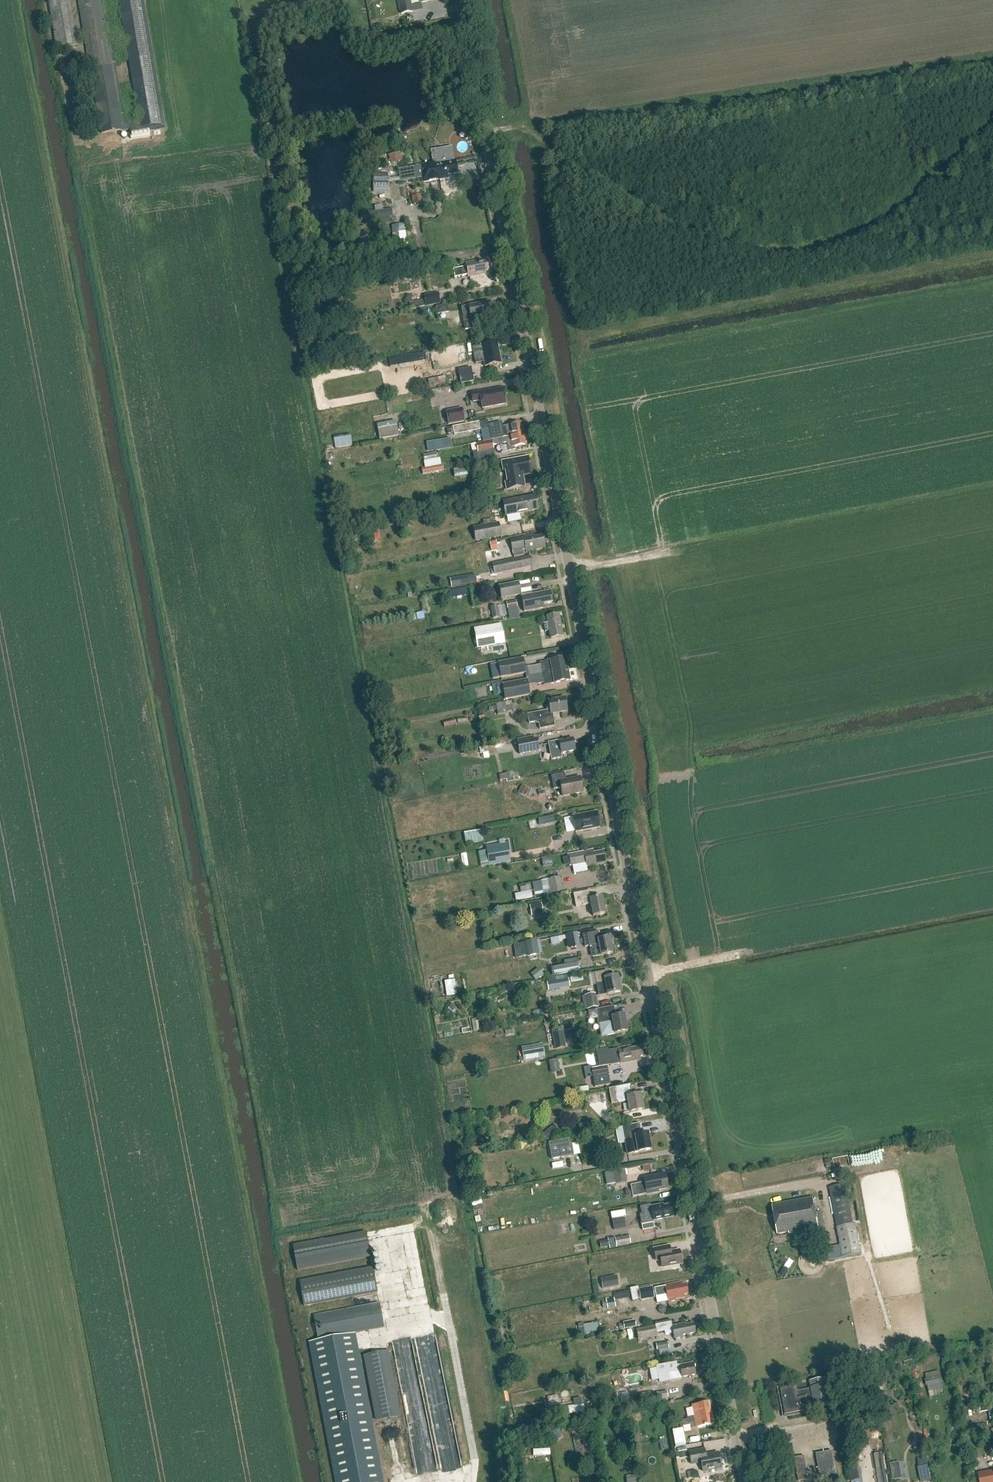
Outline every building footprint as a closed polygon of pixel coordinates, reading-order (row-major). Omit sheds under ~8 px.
[(76,40),(86,38),(101,134),(160,124),(140,0),(119,0),(139,121),(122,124),(101,0),(79,0),(85,34),(75,35),(69,0),(49,0),(57,48),(77,45),(76,40)] [(412,12),(410,0),(398,0),(401,15),(412,12)] [(426,3),(413,5),(414,13),(426,11),(427,17),(448,14),(445,0),(443,0),(426,3)] [(467,110),(456,112),(458,120),(468,118),(467,110)] [(448,178),(447,175),(457,173),(455,159),(454,159),(452,146),(441,148),(441,149),(429,151),(431,163),(419,165),(423,182),(431,181),(440,179),(448,178)] [(366,165),(371,170),(377,165),(373,159),(366,165)] [(407,168),(398,169),(400,181),(409,180),(407,168)] [(373,174),(373,193),(388,193),(387,177),(375,178),(375,174),(373,174)] [(420,195),(411,197),(413,205),(421,204),(420,195)] [(388,223),(387,217),(393,216),(391,208),(368,212),(369,219),(364,220),(365,225),(372,224),(371,220),(381,218),(382,224),(388,223)] [(404,224),(391,226),(393,243),(407,242),(405,232),(404,224)] [(475,265),(474,262),(466,264),(467,267),(453,270),(455,278),(469,275),(469,277),(485,274),(484,272),(487,271),(486,263),(475,265)] [(425,306),(440,304),(438,293),(423,295),(425,306)] [(409,295),(409,308),(424,308),(424,300),(416,300),(416,295),(409,295)] [(489,302),(461,307),(465,330),(475,328),(473,320),(481,319),(480,318),(492,316),(489,302)] [(436,314),(448,312),(447,305),(435,307),(436,314)] [(472,347),(475,364),(485,362),(486,367),(501,365),(497,343),(472,347)] [(433,372),(429,352),(397,358),(399,366),(425,361),(428,373),(433,372)] [(460,384),(473,381),(472,374),(459,377),(460,384)] [(443,385),(442,377),(429,379),(430,386),(443,385)] [(506,404),(503,389),(480,393),(480,392),(472,393),(473,402),(481,400),(482,409),(506,404)] [(448,425),(465,422),(462,408),(445,411),(448,425)] [(379,439),(398,436),(395,421),(377,424),(379,439)] [(482,430),(480,422),(453,427),(454,433),(454,435),(482,430)] [(505,438),(523,435),(521,424),(504,428),(503,422),(488,425),(491,440),(500,438),(500,439),(505,438)] [(500,438),(491,440),(475,444),(477,451),(472,452),(475,464),(495,460),(493,447),(508,443),(509,452),(515,450),(514,448),(525,446),(523,435),(505,438),(500,439),(500,438)] [(335,437),(335,447),(353,446),(352,436),(335,437)] [(435,451),(443,450),(441,439),(433,441),(435,451)] [(426,468),(442,464),(441,458),(425,461),(426,468)] [(531,474),(528,458),(503,462),(505,470),(507,470),(509,482),(506,482),(507,490),(524,487),(522,475),(531,474)] [(442,465),(421,469),(423,475),(444,471),(442,465)] [(454,478),(475,474),(473,467),(453,471),(454,478)] [(506,516),(538,510),(535,496),(503,502),(506,516)] [(451,498),(428,499),(429,508),(441,507),(441,502),(451,502),(451,498)] [(475,541),(501,537),(499,522),(472,527),(475,541)] [(533,535),(510,540),(514,558),(524,555),(522,550),(525,549),(526,552),(545,548),(542,535),(534,536),(533,535)] [(496,541),(490,543),(492,551),(498,550),(496,541)] [(531,566),(529,556),(491,564),(493,574),(531,566)] [(459,579),(461,585),(476,583),(475,576),(459,579)] [(500,599),(521,595),(518,582),(498,586),(500,599)] [(467,588),(450,589),(451,597),(468,595),(467,588)] [(524,612),(543,608),(543,605),(552,603),(550,591),(521,597),(524,612)] [(492,619),(499,617),(497,606),(490,607),(492,619)] [(562,637),(558,615),(547,617),(548,623),(544,624),(546,632),(550,631),(551,639),(562,637)] [(505,644),(501,625),(474,629),(477,649),(505,644)] [(500,678),(526,673),(523,658),(497,663),(500,678)] [(542,673),(568,668),(566,658),(552,661),(552,660),(540,662),(542,673)] [(568,668),(542,673),(545,685),(570,681),(568,668)] [(504,700),(530,695),(527,679),(501,684),(504,700)] [(551,715),(553,714),(567,711),(565,698),(548,701),(549,710),(541,712),(528,715),(529,724),(538,722),(540,730),(544,729),(555,727),(553,716),(551,716),(551,715)] [(511,704),(511,701),(495,704),(497,715),(507,713),(507,712),(513,711),(513,710),(516,709),(515,703),(511,704)] [(519,755),(539,751),(536,738),(516,742),(519,755)] [(575,751),(573,738),(560,741),(560,740),(549,743),(548,743),(551,760),(562,758),(561,754),(575,751)] [(565,780),(564,774),(551,776),(554,790),(561,788),(562,797),(583,793),(580,777),(565,780)] [(522,786),(518,793),(525,796),(528,789),(522,786)] [(576,833),(599,828),(596,812),(573,817),(576,833)] [(540,817),(541,824),(555,823),(555,816),(540,817)] [(479,832),(464,834),(466,842),(480,840),(479,832)] [(489,866),(510,862),(506,843),(485,846),(489,866)] [(593,853),(593,850),(569,855),(571,866),(585,863),(586,867),(606,863),(604,851),(593,853)] [(552,856),(541,858),(543,867),(553,865),(552,856)] [(544,896),(563,892),(560,877),(540,881),(544,896)] [(540,881),(532,883),(535,898),(544,896),(540,881)] [(592,899),(590,891),(573,894),(576,907),(590,904),(593,917),(605,914),(602,897),(592,899)] [(531,892),(514,895),(515,901),(532,898),(531,892)] [(531,916),(543,914),(541,903),(529,906),(531,916)] [(600,940),(598,932),(588,934),(590,947),(598,945),(600,956),(613,954),(609,938),(600,940)] [(568,949),(578,947),(575,933),(566,935),(568,949)] [(527,956),(539,954),(537,940),(524,942),(527,956)] [(552,977),(578,972),(577,963),(550,968),(552,977)] [(537,969),(530,974),(536,981),(543,976),(537,969)] [(608,978),(607,971),(594,974),(596,985),(597,985),(599,996),(607,994),(607,996),(620,993),(617,976),(608,978)] [(572,983),(584,978),(582,973),(570,977),(572,983)] [(446,980),(447,995),(458,995),(457,979),(446,980)] [(570,987),(568,979),(548,983),(550,991),(570,987)] [(586,1010),(598,1008),(595,994),(584,996),(586,1010)] [(615,1017),(613,1007),(595,1010),(598,1025),(604,1024),(607,1036),(627,1032),(624,1015),(615,1017)] [(555,1050),(565,1048),(562,1031),(552,1033),(555,1050)] [(523,1061),(544,1057),(542,1044),(521,1047),(523,1061)] [(629,1050),(629,1047),(618,1049),(608,1051),(611,1066),(640,1060),(639,1057),(642,1057),(641,1047),(629,1050)] [(550,1073),(560,1071),(558,1059),(548,1061),(550,1073)] [(610,1084),(607,1066),(591,1068),(590,1066),(583,1068),(585,1078),(592,1077),(594,1087),(610,1084)] [(630,1096),(629,1090),(628,1086),(608,1090),(611,1104),(618,1103),(618,1104),(628,1102),(630,1113),(643,1111),(640,1095),(630,1096)] [(639,1124),(622,1127),(627,1155),(651,1150),(648,1133),(641,1135),(639,1124)] [(555,1125),(542,1135),(547,1141),(560,1131),(555,1125)] [(551,1160),(573,1156),(571,1144),(570,1139),(548,1143),(551,1160)] [(834,1158),(835,1168),(850,1166),(850,1156),(834,1158)] [(615,1184),(627,1182),(624,1170),(612,1172),(612,1173),(615,1184)] [(615,1184),(612,1173),(604,1174),(607,1186),(615,1184)] [(647,1195),(658,1193),(658,1191),(667,1189),(664,1174),(643,1179),(645,1185),(631,1188),(633,1197),(647,1195)] [(837,1227),(836,1227),(840,1246),(827,1249),(829,1261),(842,1258),(842,1257),(861,1254),(855,1224),(853,1224),(846,1185),(829,1188),(837,1227)] [(819,1230),(813,1199),(773,1206),(778,1235),(789,1233),(789,1236),(819,1230)] [(663,1207),(663,1205),(650,1208),(650,1205),(640,1207),(641,1215),(639,1216),(641,1226),(653,1223),(653,1221),(662,1220),(662,1218),(672,1216),(670,1205),(663,1207)] [(614,1230),(625,1228),(624,1219),(612,1221),(614,1230)] [(297,1270),(370,1256),(366,1233),(293,1246),(297,1270)] [(599,1242),(601,1249),(609,1247),(609,1249),(616,1248),(616,1246),(630,1244),(628,1236),(615,1239),(614,1237),(607,1238),(607,1240),(599,1242)] [(666,1253),(665,1247),(653,1249),(656,1262),(660,1261),(662,1268),(681,1264),(679,1250),(666,1253)] [(304,1305),(376,1292),(372,1268),(300,1282),(304,1305)] [(614,1279),(613,1276),(600,1279),(602,1289),(618,1286),(617,1279),(614,1279)] [(654,1289),(656,1297),(657,1304),(668,1302),(667,1301),(684,1298),(684,1295),(687,1294),(685,1285),(682,1286),(681,1282),(664,1286),(664,1287),(654,1289)] [(640,1301),(654,1298),(651,1286),(638,1289),(640,1301)] [(606,1301),(602,1301),(603,1308),(607,1308),(607,1309),(615,1307),(614,1299),(606,1300),(606,1301)] [(318,1340),(383,1328),(379,1304),(314,1316),(318,1340)] [(624,1330),(636,1327),(634,1321),(622,1323),(624,1330)] [(585,1334),(598,1332),(597,1323),(583,1325),(585,1334)] [(671,1326),(671,1323),(636,1330),(638,1341),(658,1337),(657,1333),(671,1330),(673,1340),(683,1338),(682,1336),(695,1334),(693,1324),(685,1326),(685,1324),(671,1326)] [(355,1334),(309,1343),(335,1481),(383,1481),(355,1334)] [(656,1351),(659,1350),(668,1349),(667,1342),(655,1344),(656,1351)] [(376,1421),(400,1416),(388,1351),(364,1356),(376,1421)] [(676,1362),(656,1366),(659,1383),(670,1380),(681,1378),(695,1375),(693,1363),(679,1366),(677,1366),(676,1362)] [(943,1389),(942,1383),(941,1376),(924,1380),(926,1387),(927,1387),(928,1392),(943,1389)] [(832,1406),(827,1379),(811,1382),(812,1390),(797,1393),(796,1385),(778,1389),(784,1418),(811,1413),(810,1408),(815,1407),(816,1409),(832,1406)] [(658,1400),(668,1398),(666,1391),(656,1393),(658,1400)] [(640,1406),(653,1404),(650,1392),(638,1394),(640,1406)] [(574,1406),(560,1408),(562,1415),(584,1412),(583,1405),(582,1405),(581,1398),(573,1399),(574,1406)] [(712,1424),(708,1403),(692,1406),(694,1416),(687,1417),(687,1419),(679,1420),(680,1426),(688,1425),(695,1423),(696,1427),(712,1424)] [(674,1442),(684,1440),(682,1428),(672,1430),(674,1442)] [(705,1456),(704,1450),(688,1453),(691,1465),(700,1463),(702,1472),(720,1469),(718,1454),(705,1456)] [(687,1451),(675,1453),(676,1459),(688,1458),(687,1451)] [(820,1478),(836,1475),(832,1452),(816,1454),(820,1478)] [(874,1454),(879,1481),(888,1481),(883,1453),(874,1454)] [(799,1481),(808,1480),(804,1457),(795,1458),(799,1481)] [(900,1462),(891,1464),(893,1480),(902,1479),(900,1462)] [(858,1465),(850,1466),(852,1480),(860,1479),(858,1465)] [(919,1467),(921,1481),(925,1481),(931,1481),(929,1466),(919,1467)] [(978,1473),(979,1481),(992,1481),(992,1470),(978,1473)]
